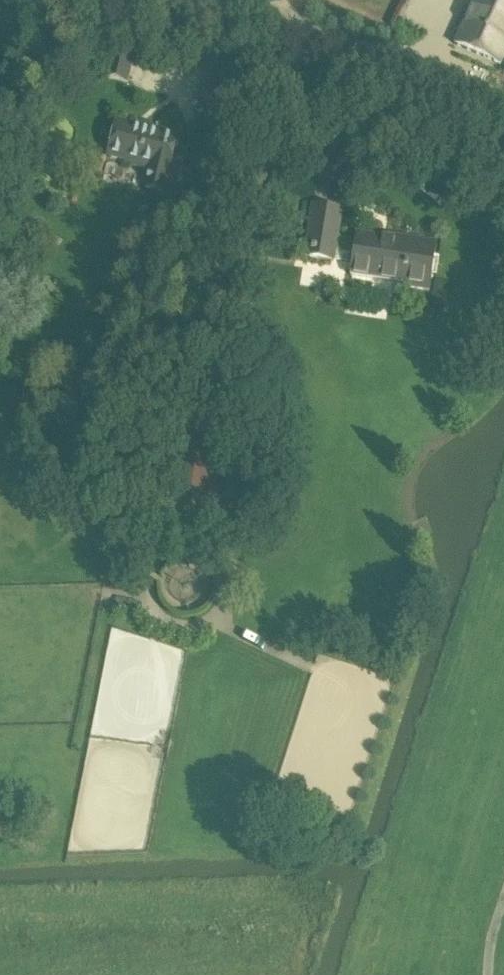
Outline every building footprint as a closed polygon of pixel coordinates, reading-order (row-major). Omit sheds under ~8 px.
[(454,46),(500,66),(503,57),(503,0),(474,0),(454,46)] [(106,78),(127,84),(135,51),(114,46),(106,78)] [(177,137),(116,122),(107,157),(126,162),(125,165),(149,171),(145,189),(163,194),(177,137)] [(342,211),(313,206),(305,258),(333,262),(335,252),(354,255),(351,276),(404,284),(403,288),(428,292),(436,245),(398,239),(398,242),(357,236),(356,242),(337,238),(342,211)] [(186,447),(180,485),(219,491),(223,461),(220,461),(221,452),(215,451),(218,429),(179,423),(175,445),(186,447)]
